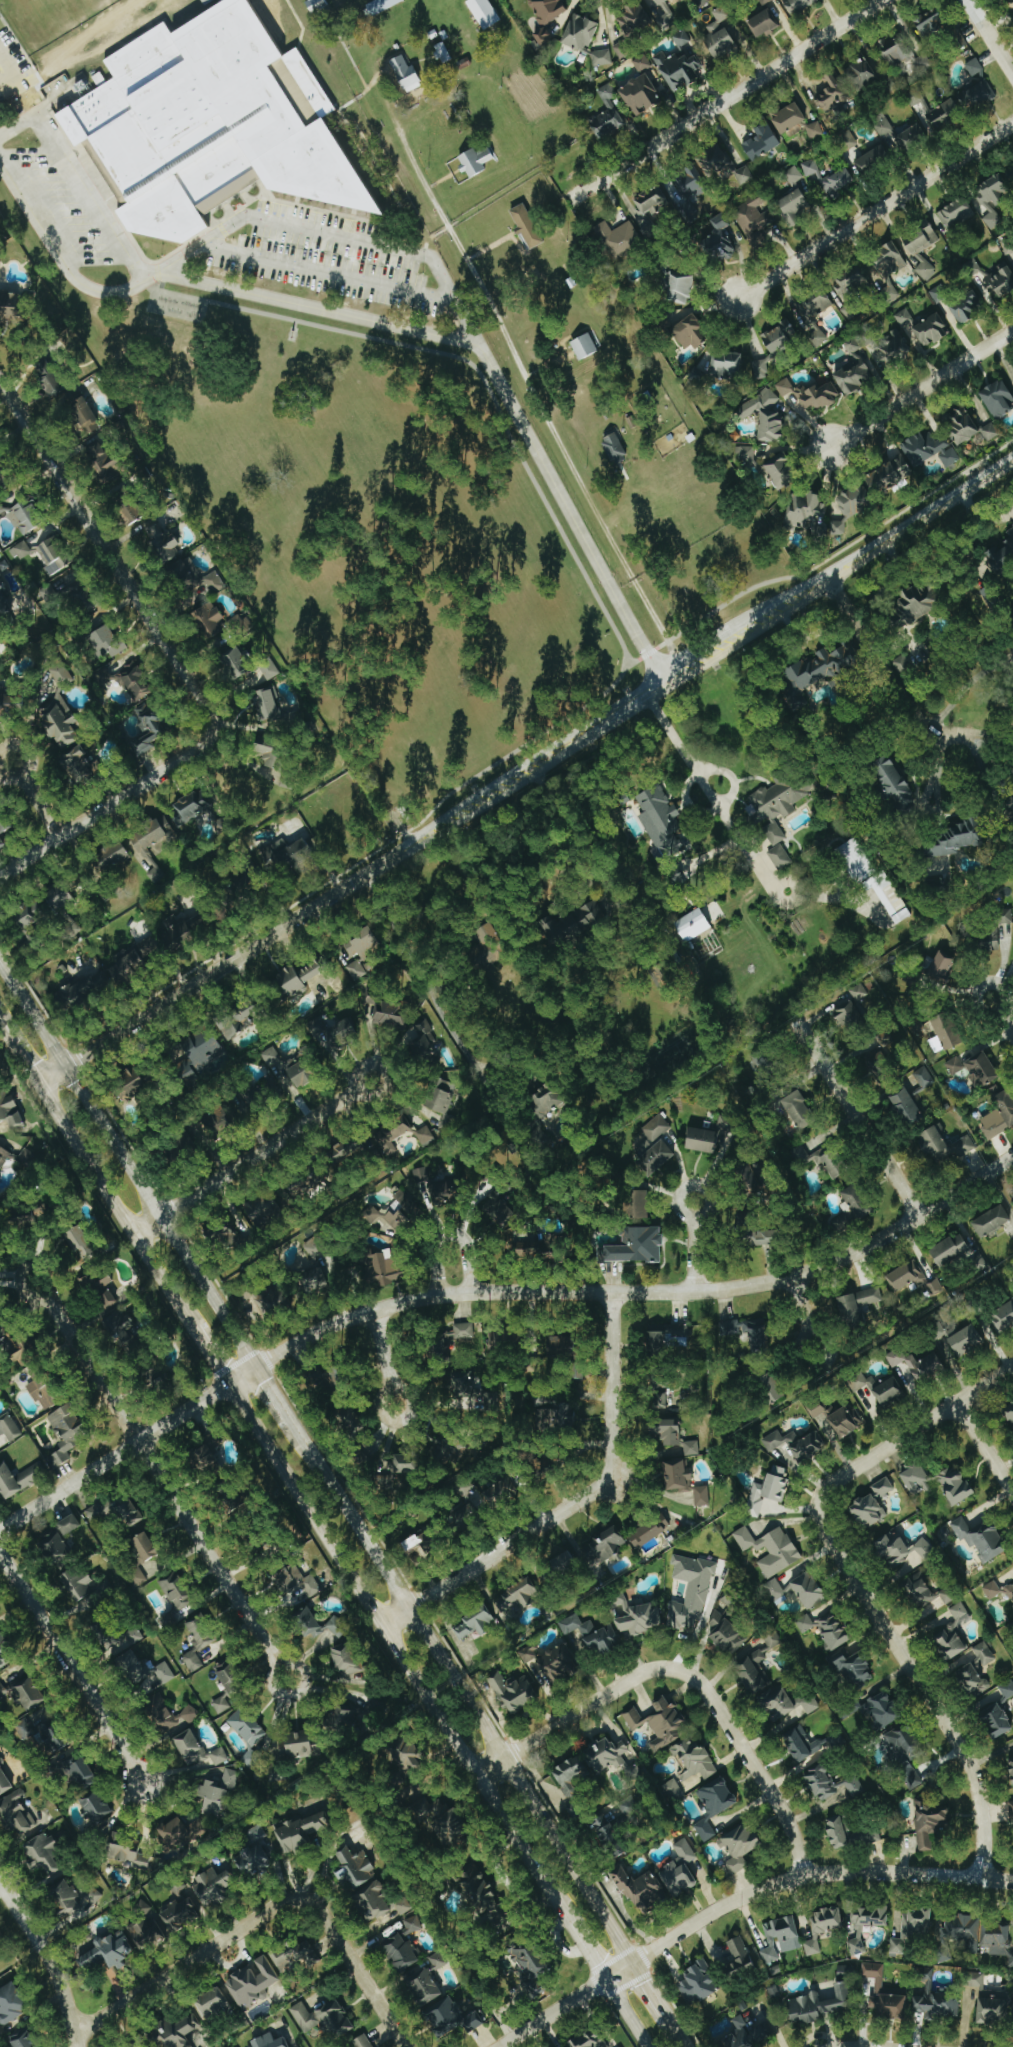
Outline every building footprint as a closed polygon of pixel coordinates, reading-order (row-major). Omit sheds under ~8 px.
[(175,26),(168,15),(97,59),(108,77),(49,114),(71,149),(85,141),(125,204),(110,213),(124,234),(186,247),(213,230),(205,219),(262,182),(268,190),(383,218),(322,121),(338,111),(300,50),(284,60),(246,0),(217,0),(175,26)] [(324,0),(309,0),(306,1),(311,12),(327,5),(324,0)] [(406,1),(405,0),(376,0),(363,6),(369,18),(406,1)] [(502,19),(489,0),(470,0),(466,2),(485,31),(502,19)] [(561,0),(530,0),(527,2),(545,27),(534,35),(542,46),(554,38),(545,27),(568,10),(561,0)] [(647,2),(662,32),(678,24),(667,1),(668,0),(651,0),(647,2)] [(819,0),(783,0),(782,1),(791,17),(819,1),(819,0)] [(625,7),(628,15),(619,18),(625,35),(651,25),(642,1),(625,7)] [(730,17),(724,5),(713,12),(719,23),(730,17)] [(949,28),(939,8),(915,20),(925,39),(949,28)] [(779,28),(770,9),(748,20),(758,39),(779,28)] [(587,53),(599,23),(574,13),(562,43),(587,53)] [(707,29),(711,35),(704,39),(717,62),(739,49),(735,42),(744,37),(732,15),(707,29)] [(692,43),(685,29),(672,36),(680,50),(692,43)] [(914,58),(903,33),(879,44),(891,69),(914,58)] [(594,67),(613,63),(610,49),(591,52),(594,67)] [(680,60),(677,53),(667,58),(664,51),(654,57),(673,93),(699,80),(696,72),(703,68),(695,53),(680,60)] [(632,60),(639,73),(652,67),(645,53),(632,60)] [(410,67),(403,54),(390,61),(407,94),(423,85),(414,65),(410,67)] [(880,78),(867,56),(844,70),(857,92),(880,78)] [(822,77),(829,90),(816,97),(825,113),(849,100),(833,71),(822,77)] [(619,89),(635,117),(665,99),(649,72),(619,89)] [(966,112),(997,98),(988,79),(957,94),(966,112)] [(600,141),(627,126),(612,98),(617,95),(611,83),(598,90),(609,111),(589,121),(600,141)] [(928,115),(938,130),(963,113),(954,98),(928,115)] [(807,120),(796,101),(771,115),(782,135),(807,120)] [(872,119),(883,139),(895,133),(885,112),(872,119)] [(811,139),(825,134),(820,121),(806,126),(811,139)] [(759,136),(743,144),(752,162),(782,146),(769,122),(755,129),(759,136)] [(928,139),(920,123),(896,136),(904,152),(928,139)] [(836,135),(845,152),(858,144),(849,127),(836,135)] [(856,161),(865,175),(892,159),(883,145),(856,161)] [(709,181),(725,172),(727,177),(732,174),(730,170),(734,167),(723,146),(698,159),(709,181)] [(458,157),(469,179),(487,170),(484,164),(495,159),(489,147),(477,153),(475,149),(458,157)] [(810,176),(813,184),(823,180),(815,159),(802,164),(807,177),(810,176)] [(755,178),(747,165),(734,173),(741,186),(755,178)] [(784,172),(791,186),(804,179),(797,165),(784,172)] [(679,206),(709,192),(697,167),(667,181),(679,206)] [(822,184),(831,197),(855,180),(845,167),(822,184)] [(988,215),(983,218),(989,230),(1003,223),(993,206),(1012,195),(1012,194),(1002,173),(974,188),(988,215)] [(646,221),(658,216),(655,209),(668,204),(661,186),(636,196),(646,221)] [(810,208),(803,190),(779,199),(790,228),(802,223),(798,213),(810,208)] [(770,209),(761,215),(757,208),(766,203),(760,194),(733,211),(755,247),(768,238),(763,230),(777,222),(770,209)] [(946,230),(975,217),(966,198),(938,211),(946,230)] [(528,250),(544,244),(527,203),(511,209),(528,250)] [(613,232),(606,221),(594,229),(614,261),(644,243),(630,221),(613,232)] [(924,282),(936,275),(923,250),(941,241),(932,225),(905,239),(920,266),(917,268),(924,282)] [(746,243),(738,231),(715,246),(723,258),(746,243)] [(908,266),(895,241),(872,254),(882,273),(873,277),(886,303),(900,297),(889,275),(908,266)] [(841,300),(872,285),(863,266),(831,282),(841,300)] [(1012,268),(986,278),(994,299),(1012,292),(1012,268)] [(689,306),(695,276),(670,271),(664,301),(689,306)] [(938,304),(950,296),(942,284),(930,292),(938,304)] [(834,304),(823,288),(796,308),(811,327),(803,333),(815,349),(829,339),(814,318),(834,304)] [(950,304),(960,325),(984,314),(975,293),(950,304)] [(0,294),(0,314),(2,314),(2,320),(25,320),(25,310),(19,310),(19,294),(0,294)] [(850,321),(863,310),(853,299),(841,311),(850,321)] [(914,320),(907,309),(895,316),(902,328),(914,320)] [(927,350),(946,337),(941,331),(948,326),(938,312),(913,329),(927,350)] [(710,340),(696,315),(672,327),(684,350),(693,345),(694,348),(710,340)] [(879,344),(883,351),(874,358),(885,373),(898,364),(895,360),(911,349),(898,330),(879,344)] [(571,342),(580,361),(599,351),(589,333),(571,342)] [(835,373),(844,394),(874,381),(861,350),(862,350),(857,337),(844,343),(853,365),(835,373)] [(727,378),(727,374),(742,374),(743,353),(713,353),(712,378),(727,378)] [(773,361),(773,358),(752,361),(754,378),(770,377),(768,361),(773,361)] [(40,380),(50,397),(65,389),(56,372),(40,380)] [(832,381),(820,389),(817,385),(807,391),(803,384),(795,389),(788,378),(776,384),(792,411),(802,404),(809,415),(841,396),(832,381)] [(996,419),(1012,408),(1012,395),(1003,379),(980,393),(996,419)] [(759,441),(783,443),(786,410),(777,409),(779,393),(761,391),(759,405),(741,403),(740,414),(761,416),(759,441)] [(85,436),(101,426),(85,397),(69,406),(85,436)] [(960,445),(983,433),(987,441),(1000,434),(993,422),(979,430),(966,406),(944,417),(960,445)] [(947,468),(961,460),(954,446),(951,447),(945,437),(936,441),(930,430),(902,444),(914,468),(940,455),(947,468)] [(627,456),(617,432),(602,439),(612,462),(627,456)] [(757,447),(741,446),(740,471),(756,471),(757,447)] [(117,468),(105,449),(90,459),(102,478),(117,468)] [(778,491),(798,480),(784,453),(763,465),(778,491)] [(914,472),(902,454),(866,479),(878,496),(914,472)] [(1,489),(14,482),(0,456),(0,486),(1,489)] [(837,495),(845,517),(873,507),(866,485),(837,495)] [(823,496),(795,490),(786,527),(795,529),(795,527),(823,534),(830,506),(821,503),(823,496)] [(145,516),(134,499),(120,507),(132,524),(145,516)] [(41,526),(32,500),(13,507),(22,533),(41,526)] [(831,521),(830,535),(846,535),(846,522),(831,521)] [(163,564),(181,556),(177,547),(180,546),(173,531),(164,535),(158,522),(146,527),(163,564)] [(1006,532),(1011,539),(984,556),(997,575),(1012,565),(1012,527),(1006,532)] [(52,575),(70,564),(54,537),(36,548),(52,575)] [(19,561),(32,552),(24,541),(11,550),(19,561)] [(16,611),(3,572),(0,573),(0,616),(16,611)] [(945,608),(933,581),(898,597),(910,624),(945,608)] [(70,607),(91,613),(97,592),(75,587),(70,607)] [(218,622),(222,620),(215,603),(195,610),(206,637),(221,631),(218,622)] [(230,622),(241,637),(253,628),(241,613),(230,622)] [(89,635),(101,661),(124,651),(112,625),(89,635)] [(799,694),(825,678),(836,695),(847,687),(841,678),(862,665),(858,658),(866,653),(856,636),(843,644),(845,647),(830,655),(826,648),(816,654),(786,672),(799,694)] [(253,660),(249,650),(241,654),(236,643),(220,650),(234,681),(251,673),(246,662),(253,660)] [(897,674),(910,671),(907,656),(894,659),(897,674)] [(267,682),(281,674),(272,658),(258,665),(267,682)] [(74,682),(64,662),(49,669),(60,689),(74,682)] [(133,704),(153,693),(143,676),(144,676),(136,662),(116,673),(133,704)] [(19,715),(15,694),(6,696),(4,684),(0,685),(0,719),(19,715)] [(262,721),(282,715),(274,687),(254,693),(262,721)] [(80,740),(73,725),(77,723),(64,697),(40,709),(60,750),(80,740)] [(170,735),(153,701),(135,710),(148,736),(129,745),(136,758),(155,748),(153,743),(170,735)] [(286,732),(304,724),(296,708),(271,719),(275,727),(282,724),(286,732)] [(257,741),(255,757),(266,759),(263,781),(292,786),(295,772),(281,770),(285,746),(257,741)] [(99,764),(90,767),(84,748),(63,754),(72,784),(103,775),(99,764)] [(897,809),(915,800),(892,755),(874,764),(897,809)] [(773,847),(787,839),(777,821),(796,810),(793,805),(810,795),(801,780),(796,783),(790,773),(775,782),(777,784),(768,790),(765,786),(749,796),(759,812),(754,815),(773,847)] [(640,815),(663,860),(685,850),(676,832),(681,830),(675,818),(679,816),(663,785),(638,798),(645,813),(640,815)] [(210,807),(197,789),(172,808),(186,825),(210,807)] [(5,848),(0,835),(9,831),(0,810),(0,850),(5,848)] [(148,849),(168,837),(171,842),(179,838),(166,817),(127,840),(147,872),(154,884),(165,877),(148,849)] [(953,865),(951,856),(960,855),(959,850),(985,846),(981,821),(946,826),(949,843),(929,846),(932,868),(953,865)] [(838,848),(857,884),(869,878),(894,926),(909,919),(885,871),(877,875),(858,837),(838,848)] [(304,838),(289,848),(283,838),(262,851),(268,862),(274,859),(282,873),(314,853),(304,838)] [(130,859),(122,842),(96,854),(104,871),(130,859)] [(793,864),(783,844),(768,851),(778,871),(793,864)] [(52,911),(75,909),(73,889),(50,891),(52,911)] [(40,901),(16,914),(27,934),(54,919),(51,914),(48,916),(40,901)] [(165,921),(173,940),(207,924),(199,906),(165,921)] [(674,923),(686,943),(713,929),(701,908),(674,923)] [(997,909),(998,928),(985,928),(986,949),(1012,948),(1012,947),(1012,908),(997,909)] [(68,927),(76,936),(83,930),(74,921),(68,927)] [(505,957),(491,924),(476,930),(490,964),(505,957)] [(345,962),(360,955),(362,959),(382,949),(373,929),(337,946),(345,962)] [(163,952),(154,935),(137,944),(146,960),(163,952)] [(930,973),(948,980),(958,952),(940,946),(930,973)] [(121,985),(148,967),(136,949),(109,967),(121,985)] [(304,982),(330,968),(323,956),(295,971),(292,965),(274,975),(288,1000),(308,988),(304,982)] [(347,966),(354,981),(367,974),(360,960),(347,966)] [(69,1008),(112,988),(104,971),(61,991),(69,1008)] [(857,1002),(869,995),(862,982),(850,990),(857,1002)] [(373,1024),(403,1028),(407,1001),(368,996),(367,1004),(375,1005),(373,1024)] [(245,1029),(252,1023),(248,1017),(260,1008),(251,997),(232,1011),(245,1029)] [(844,1029),(863,1018),(853,1000),(834,1011),(844,1029)] [(241,1032),(229,1013),(216,1022),(228,1040),(241,1032)] [(932,1021),(939,1036),(929,1040),(936,1054),(963,1041),(950,1013),(932,1021)] [(357,1034),(350,1017),(326,1028),(321,1017),(310,1022),(326,1056),(343,1049),(340,1042),(357,1034)] [(402,1037),(421,1057),(437,1042),(430,1035),(436,1030),(424,1017),(402,1037)] [(171,1048),(189,1081),(198,1075),(196,1071),(226,1055),(211,1026),(171,1048)] [(284,1061),(274,1046),(263,1053),(284,1086),(293,1080),(298,1088),(320,1074),(304,1048),(284,1061)] [(964,1063),(959,1055),(945,1063),(952,1076),(961,1071),(965,1079),(970,1076),(977,1090),(1001,1077),(986,1050),(964,1063)] [(872,1067),(883,1078),(889,1071),(878,1061),(872,1067)] [(126,1098),(148,1085),(137,1066),(115,1079),(126,1098)] [(923,1088),(935,1081),(925,1066),(913,1073),(923,1088)] [(457,1084),(439,1078),(429,1108),(448,1114),(457,1084)] [(569,1099),(550,1080),(529,1101),(544,1117),(557,1105),(560,1108),(569,1099)] [(892,1095),(903,1125),(922,1119),(911,1088),(892,1095)] [(1012,1126),(1012,1094),(1010,1089),(995,1096),(1001,1107),(979,1120),(989,1139),(1012,1126)] [(22,1123),(14,1092),(0,1095),(0,1128),(22,1123)] [(787,1109),(802,1131),(818,1120),(803,1098),(787,1109)] [(233,1125),(221,1107),(203,1119),(215,1137),(233,1125)] [(454,1117),(445,1113),(440,1126),(449,1130),(454,1117)] [(642,1128),(654,1142),(672,1127),(661,1113),(642,1128)] [(733,1118),(720,1115),(716,1131),(729,1134),(733,1118)] [(392,1141),(411,1130),(403,1117),(366,1140),(378,1160),(397,1149),(392,1141)] [(969,1134),(948,1146),(936,1125),(921,1134),(938,1163),(954,1154),(957,1159),(977,1148),(969,1134)] [(436,1140),(427,1126),(415,1132),(423,1147),(436,1140)] [(717,1153),(720,1131),(689,1128),(687,1149),(717,1153)] [(333,1148),(342,1163),(364,1149),(355,1134),(333,1148)] [(677,1154),(663,1138),(636,1162),(650,1178),(677,1154)] [(809,1156),(804,1145),(792,1151),(800,1167),(816,1160),(819,1167),(826,1164),(833,1179),(847,1173),(835,1145),(809,1156)] [(30,1166),(37,1156),(26,1147),(18,1157),(30,1166)] [(327,1183),(315,1164),(286,1183),(299,1202),(327,1183)] [(430,1181),(426,1166),(414,1170),(417,1184),(429,1181),(434,1204),(462,1197),(457,1174),(430,1181)] [(858,1215),(872,1204),(856,1182),(842,1193),(851,1204),(850,1205),(858,1215)] [(399,1233),(412,1219),(410,1217),(420,1207),(403,1190),(381,1213),(373,1206),(365,1214),(375,1224),(382,1216),(399,1233)] [(649,1190),(626,1191),(626,1218),(650,1218),(649,1190)] [(284,1214),(268,1191),(244,1208),(258,1231),(284,1214)] [(486,1194),(486,1219),(501,1218),(501,1223),(510,1223),(510,1200),(501,1200),(500,1194),(486,1194)] [(1012,1221),(1003,1204),(972,1221),(982,1238),(1012,1221)] [(210,1237),(236,1257),(248,1241),(222,1221),(210,1237)] [(606,1261),(662,1261),(662,1227),(623,1227),(623,1245),(606,1245),(606,1261)] [(752,1231),(753,1245),(781,1244),(780,1229),(752,1231)] [(931,1251),(943,1268),(972,1248),(960,1231),(931,1251)] [(303,1244),(311,1259),(330,1248),(322,1233),(303,1244)] [(549,1238),(517,1239),(518,1255),(550,1254),(549,1238)] [(410,1278),(407,1265),(400,1267),(396,1248),(368,1254),(375,1286),(410,1278)] [(972,1260),(981,1272),(990,1265),(980,1253),(972,1260)] [(926,1280),(917,1260),(887,1274),(896,1294),(926,1280)] [(305,1291),(327,1287),(323,1268),(301,1272),(305,1291)] [(81,1279),(101,1313),(118,1303),(107,1285),(114,1281),(108,1271),(95,1279),(92,1272),(81,1279)] [(944,1292),(939,1279),(926,1284),(930,1297),(944,1292)] [(270,1318),(280,1298),(251,1283),(243,1300),(251,1304),(249,1308),(270,1318)] [(837,1298),(844,1324),(872,1317),(868,1305),(883,1301),(880,1287),(837,1298)] [(1012,1328),(1012,1302),(991,1312),(1001,1333),(1012,1328)] [(127,1355),(147,1346),(129,1308),(109,1317),(127,1355)] [(770,1321),(720,1321),(721,1336),(752,1335),(752,1352),(770,1352),(770,1321)] [(474,1338),(474,1323),(454,1324),(455,1331),(447,1331),(447,1344),(463,1343),(462,1338),(474,1338)] [(985,1345),(976,1324),(949,1337),(958,1357),(985,1345)] [(649,1332),(649,1352),(688,1351),(688,1325),(667,1326),(667,1331),(649,1332)] [(500,1350),(501,1332),(487,1332),(487,1350),(500,1350)] [(548,1337),(549,1355),(577,1354),(576,1335),(548,1337)] [(886,1355),(893,1368),(906,1361),(918,1384),(946,1370),(937,1351),(915,1363),(905,1345),(886,1355)] [(143,1371),(149,1393),(176,1385),(173,1374),(162,1376),(160,1366),(143,1371)] [(344,1388),(344,1369),(329,1369),(329,1388),(344,1388)] [(45,1410),(63,1400),(48,1371),(25,1382),(36,1403),(40,1401),(45,1410)] [(453,1395),(483,1396),(482,1410),(500,1410),(501,1390),(483,1390),(483,1378),(471,1377),(472,1373),(454,1372),(453,1395)] [(757,1381),(772,1405),(787,1395),(772,1372),(757,1381)] [(868,1384),(872,1390),(879,1385),(872,1376),(867,1379),(862,1372),(849,1380),(857,1391),(868,1384)] [(908,1394),(905,1389),(904,1390),(897,1377),(873,1389),(882,1407),(908,1394)] [(656,1392),(656,1406),(667,1406),(667,1393),(656,1392)] [(542,1431),(576,1430),(574,1399),(540,1401),(542,1431)] [(48,1416),(62,1441),(58,1443),(62,1450),(49,1456),(56,1468),(72,1459),(68,1452),(80,1445),(78,1441),(90,1435),(72,1402),(48,1416)] [(824,1433),(834,1427),(827,1417),(838,1411),(835,1406),(826,1411),(821,1402),(810,1408),(824,1433)] [(1004,1408),(1012,1422),(1012,1402),(1004,1408)] [(829,1416),(841,1438),(863,1427),(851,1404),(829,1416)] [(356,1408),(340,1413),(348,1436),(363,1430),(356,1408)] [(0,1418),(0,1427),(1,1427),(10,1442),(23,1435),(10,1412),(0,1418)] [(679,1419),(659,1419),(660,1446),(680,1445),(679,1419)] [(817,1431),(800,1440),(795,1431),(783,1437),(779,1430),(762,1439),(769,1453),(789,1443),(799,1462),(826,1449),(817,1431)] [(204,1438),(207,1446),(193,1451),(202,1474),(228,1464),(217,1433),(204,1438)] [(442,1461),(451,1446),(439,1439),(430,1453),(442,1461)] [(685,1455),(699,1455),(699,1441),(684,1441),(685,1455)] [(419,1473),(419,1455),(392,1454),(391,1476),(378,1476),(378,1486),(391,1486),(392,1472),(419,1473)] [(688,1478),(685,1458),(664,1461),(669,1491),(690,1488),(688,1478)] [(913,1497),(924,1491),(927,1496),(936,1491),(918,1459),(905,1466),(908,1470),(900,1475),(913,1497)] [(41,1480),(38,1476),(47,1470),(41,1460),(15,1477),(5,1461),(0,1464),(0,1492),(6,1501),(41,1480)] [(755,1483),(747,1515),(760,1518),(765,1498),(784,1503),(790,1478),(785,1477),(787,1468),(771,1464),(766,1486),(755,1483)] [(976,1494),(959,1464),(936,1476),(953,1507),(976,1494)] [(501,1508),(501,1498),(508,1498),(508,1475),(501,1475),(501,1487),(487,1487),(487,1507),(501,1508)] [(878,1498),(895,1490),(888,1477),(871,1485),(878,1498)] [(231,1491),(223,1484),(216,1492),(223,1499),(231,1491)] [(695,1487),(696,1506),(710,1506),(709,1486),(695,1487)] [(85,1512),(93,1525),(119,1511),(127,1527),(143,1519),(127,1490),(85,1512)] [(888,1517),(874,1493),(851,1505),(864,1530),(888,1517)] [(232,1507),(244,1513),(250,1501),(238,1495),(232,1507)] [(450,1514),(462,1532),(482,1520),(470,1501),(450,1514)] [(672,1526),(662,1513),(628,1537),(638,1550),(672,1526)] [(65,1536),(81,1526),(74,1514),(57,1524),(65,1536)] [(984,1563),(1009,1551),(993,1520),(971,1531),(964,1516),(951,1523),(960,1541),(966,1538),(971,1548),(975,1546),(984,1563)] [(613,1555),(612,1554),(628,1544),(615,1526),(583,1548),(596,1567),(613,1555)] [(767,1579),(803,1559),(784,1526),(756,1542),(747,1526),(733,1534),(744,1552),(754,1546),(757,1552),(766,1547),(771,1555),(758,1562),(767,1579)] [(73,1555),(57,1529),(37,1542),(54,1568),(73,1555)] [(420,1553),(441,1545),(435,1529),(401,1542),(406,1554),(419,1549),(420,1553)] [(153,1544),(147,1532),(131,1540),(142,1563),(162,1554),(157,1542),(153,1544)] [(551,1562),(561,1577),(578,1566),(569,1551),(551,1562)] [(689,1582),(685,1604),(673,1601),(668,1626),(700,1632),(714,1562),(674,1554),(672,1565),(676,1566),(673,1579),(689,1582)] [(147,1579),(139,1566),(129,1573),(137,1586),(147,1579)] [(304,1578),(298,1566),(279,1576),(294,1606),(322,1591),(313,1574),(304,1578)] [(77,1578),(73,1570),(63,1576),(81,1610),(98,1601),(89,1585),(94,1582),(89,1572),(77,1578)] [(776,1578),(764,1585),(773,1602),(795,1589),(807,1610),(827,1598),(812,1571),(782,1588),(776,1578)] [(160,1581),(174,1610),(160,1617),(167,1630),(183,1622),(178,1612),(195,1604),(179,1572),(160,1581)] [(935,1595),(921,1572),(903,1582),(924,1617),(956,1598),(949,1586),(935,1595)] [(1002,1594),(996,1580),(983,1586),(989,1600),(1002,1594)] [(1005,1588),(1011,1600),(1012,1599),(1012,1600),(1012,1584),(1005,1588)] [(629,1608),(626,1594),(615,1596),(619,1616),(616,1617),(619,1633),(630,1631),(630,1634),(661,1628),(656,1603),(629,1608)] [(734,1657),(749,1636),(735,1626),(740,1618),(732,1612),(738,1604),(725,1595),(721,1601),(729,1607),(724,1614),(717,1610),(708,1623),(716,1628),(709,1639),(734,1657)] [(972,1618),(962,1602),(950,1610),(957,1622),(933,1637),(949,1662),(968,1649),(955,1628),(972,1618)] [(294,1615),(306,1639),(323,1631),(310,1607),(294,1615)] [(482,1626),(494,1623),(490,1608),(463,1616),(465,1624),(452,1628),(455,1641),(484,1632),(482,1626)] [(831,1652),(853,1640),(836,1611),(814,1623),(831,1652)] [(559,1622),(565,1636),(579,1630),(589,1653),(599,1648),(603,1656),(618,1649),(608,1627),(597,1632),(592,1620),(583,1624),(578,1614),(559,1622)] [(803,1634),(815,1626),(807,1614),(795,1622),(803,1634)] [(349,1630),(335,1616),(325,1626),(340,1639),(349,1630)] [(187,1623),(196,1651),(215,1644),(206,1617),(187,1623)] [(94,1626),(108,1650),(124,1640),(128,1648),(144,1638),(136,1624),(114,1637),(104,1620),(94,1626)] [(14,1660),(9,1653),(14,1650),(0,1630),(0,1669),(14,1660)] [(783,1644),(778,1634),(764,1641),(769,1651),(783,1644)] [(973,1662),(979,1670),(996,1658),(985,1641),(972,1649),(978,1658),(973,1662)] [(338,1677),(362,1671),(355,1643),(332,1648),(338,1677)] [(519,1652),(526,1663),(540,1656),(534,1644),(519,1652)] [(541,1652),(547,1684),(567,1681),(565,1670),(574,1668),(570,1647),(541,1652)] [(134,1649),(115,1660),(130,1685),(139,1679),(148,1694),(176,1677),(166,1661),(147,1672),(134,1649)] [(190,1673),(203,1667),(195,1650),(182,1657),(190,1673)] [(734,1666),(752,1695),(771,1684),(759,1665),(767,1660),(761,1650),(734,1666)] [(847,1659),(843,1651),(832,1657),(849,1690),(875,1677),(862,1652),(847,1659)] [(211,1703),(219,1715),(232,1707),(227,1699),(242,1690),(237,1682),(243,1678),(231,1659),(214,1669),(229,1692),(211,1703)] [(988,1689),(976,1662),(958,1670),(971,1697),(988,1689)] [(500,1700),(503,1698),(512,1714),(539,1699),(527,1676),(508,1685),(501,1670),(488,1677),(500,1700)] [(26,1711),(45,1701),(33,1676),(9,1687),(16,1702),(21,1700),(26,1711)] [(1005,1698),(981,1709),(995,1739),(1012,1730),(1012,1728),(1001,1702),(1012,1697),(1012,1681),(999,1687),(1005,1698)] [(774,1722),(797,1710),(784,1686),(762,1698),(774,1722)] [(875,1714),(879,1727),(900,1722),(892,1693),(858,1702),(862,1717),(875,1714)] [(809,1715),(821,1707),(813,1694),(800,1702),(809,1715)] [(691,1734),(675,1704),(671,1706),(666,1697),(654,1704),(659,1713),(644,1721),(637,1708),(623,1715),(632,1732),(650,1722),(658,1739),(649,1743),(654,1753),(691,1734)] [(364,1712),(343,1701),(333,1723),(354,1733),(364,1712)] [(165,1707),(153,1720),(173,1740),(199,1712),(190,1704),(177,1717),(165,1707)] [(226,1722),(252,1748),(244,1757),(250,1764),(258,1756),(252,1749),(268,1734),(241,1707),(226,1722)] [(14,1725),(24,1740),(36,1732),(27,1717),(14,1725)] [(925,1755),(910,1723),(885,1734),(900,1766),(925,1755)] [(57,1725),(36,1735),(48,1758),(69,1748),(57,1725)] [(834,1745),(830,1735),(812,1745),(802,1726),(783,1735),(798,1764),(834,1745)] [(174,1739),(188,1764),(202,1757),(206,1764),(211,1761),(192,1728),(174,1739)] [(313,1746),(310,1731),(286,1735),(290,1760),(322,1754),(320,1745),(313,1746)] [(594,1774),(615,1765),(616,1769),(628,1763),(628,1762),(636,1758),(627,1738),(611,1745),(608,1738),(583,1749),(594,1774)] [(718,1774),(703,1740),(694,1744),(691,1738),(672,1747),(683,1771),(678,1774),(682,1782),(701,1773),(705,1780),(718,1774)] [(421,1739),(392,1740),(392,1754),(395,1754),(395,1774),(408,1773),(409,1798),(420,1797),(419,1782),(412,1783),(412,1773),(422,1773),(421,1739)] [(216,1766),(229,1760),(223,1747),(210,1753),(216,1766)] [(552,1771),(566,1796),(555,1803),(560,1813),(580,1801),(570,1783),(589,1772),(579,1755),(552,1771)] [(68,1766),(77,1791),(96,1784),(88,1759),(68,1766)] [(13,1789),(0,1764),(0,1796),(13,1789)] [(865,1792),(858,1775),(834,1784),(826,1764),(805,1772),(816,1801),(849,1788),(852,1798),(865,1792)] [(924,1782),(911,1764),(899,1772),(912,1791),(924,1782)] [(202,1813),(221,1818),(227,1788),(236,1790),(240,1772),(225,1768),(222,1783),(205,1779),(201,1797),(206,1798),(202,1813)] [(705,1799),(713,1816),(738,1805),(726,1777),(698,1790),(702,1801),(705,1799)] [(664,1785),(672,1801),(684,1795),(676,1779),(664,1785)] [(17,1838),(36,1826),(20,1799),(27,1795),(22,1788),(0,1802),(0,1810),(17,1838)] [(81,1804),(89,1813),(84,1817),(94,1828),(114,1810),(96,1790),(81,1804)] [(619,1805),(625,1814),(610,1824),(603,1813),(591,1822),(617,1860),(631,1850),(619,1831),(644,1814),(632,1796),(619,1805)] [(452,1849),(472,1829),(440,1797),(432,1805),(424,1797),(412,1809),(452,1849)] [(919,1852),(933,1851),(932,1834),(939,1834),(938,1824),(950,1823),(949,1804),(916,1805),(919,1852)] [(276,1831),(287,1856),(312,1845),(309,1837),(331,1827),(323,1810),(276,1831)] [(881,1840),(879,1829),(853,1835),(849,1815),(827,1820),(834,1850),(881,1840)] [(187,1827),(180,1816),(159,1830),(172,1852),(208,1829),(201,1818),(187,1827)] [(705,1843),(718,1835),(707,1818),(694,1825),(705,1843)] [(744,1856),(763,1846),(750,1823),(717,1841),(722,1849),(727,1846),(734,1858),(726,1863),(732,1875),(749,1866),(744,1856)] [(233,1857),(244,1877),(272,1863),(261,1842),(268,1838),(260,1824),(249,1830),(257,1845),(233,1857)] [(106,1857),(136,1864),(135,1867),(147,1871),(151,1855),(124,1848),(127,1835),(113,1831),(106,1857)] [(50,1878),(62,1870),(54,1857),(62,1851),(52,1836),(48,1839),(44,1833),(22,1847),(37,1869),(42,1866),(50,1878)] [(688,1864),(698,1858),(686,1838),(673,1845),(681,1859),(659,1872),(674,1898),(699,1883),(688,1864)] [(378,1876),(363,1850),(354,1855),(349,1847),(337,1853),(343,1866),(334,1871),(340,1882),(345,1879),(352,1891),(378,1876)] [(469,1902),(484,1913),(488,1922),(499,1929),(509,1915),(505,1905),(499,1901),(492,1886),(487,1883),(481,1869),(473,1863),(460,1883),(469,1902)] [(610,1871),(626,1900),(633,1897),(641,1912),(667,1897),(653,1871),(633,1882),(623,1864),(610,1871)] [(219,1876),(213,1867),(195,1879),(198,1883),(194,1886),(208,1909),(229,1896),(225,1890),(235,1883),(227,1870),(219,1876)] [(81,1908),(76,1900),(79,1898),(68,1879),(49,1890),(65,1917),(81,1908)] [(369,1921),(393,1911),(379,1881),(356,1892),(369,1921)] [(103,1896),(97,1889),(88,1897),(94,1904),(103,1896)] [(413,1909),(407,1897),(395,1904),(401,1915),(413,1909)] [(160,1913),(174,1934),(200,1917),(188,1899),(180,1905),(177,1901),(160,1913)] [(153,1909),(142,1900),(134,1909),(145,1918),(153,1909)] [(844,1926),(841,1908),(810,1913),(814,1940),(804,1942),(806,1956),(821,1954),(818,1934),(831,1932),(830,1928),(844,1926)] [(888,1927),(888,1908),(852,1908),(852,1928),(858,1928),(858,1939),(850,1939),(850,1954),(864,1954),(864,1926),(888,1927)] [(903,1911),(902,1939),(894,1939),(893,1953),(914,1953),(914,1933),(931,1934),(932,1912),(903,1911)] [(407,1929),(401,1931),(404,1937),(423,1929),(417,1915),(404,1921),(407,1929)] [(973,1943),(973,1946),(979,1947),(979,1916),(945,1915),(944,1942),(973,1943)] [(783,1953),(802,1948),(795,1916),(764,1924),(769,1948),(762,1950),(765,1964),(779,1961),(774,1939),(779,1938),(783,1953)] [(140,1952),(166,1939),(155,1917),(129,1930),(140,1952)] [(1009,1956),(1009,1967),(1012,1967),(1012,1950),(1011,1950),(1012,1925),(984,1924),(983,1947),(990,1948),(990,1956),(1009,1956)] [(77,1960),(86,1973),(105,1960),(111,1970),(137,1953),(123,1930),(100,1944),(101,1945),(77,1960)] [(389,1961),(392,1960),(399,1973),(420,1961),(409,1942),(406,1943),(401,1935),(381,1946),(389,1961)] [(738,1977),(756,1971),(744,1936),(726,1943),(738,1977)] [(524,1975),(551,1976),(551,1960),(540,1960),(541,1947),(514,1946),(513,1963),(524,1963),(524,1975)] [(448,1964),(441,1951),(428,1958),(434,1971),(448,1964)] [(281,1981),(266,1954),(255,1960),(263,1973),(255,1977),(249,1967),(224,1981),(241,2010),(260,1999),(257,1995),(281,1981)] [(679,1985),(690,2007),(722,1991),(706,1959),(687,1969),(692,1978),(679,1985)] [(885,1964),(863,1963),(862,1977),(876,1978),(875,1998),(871,1997),(870,2008),(879,2009),(879,2016),(906,2018),(908,1996),(883,1994),(885,1964)] [(409,1977),(434,2032),(461,2019),(468,2034),(483,2027),(476,2011),(463,2017),(452,1994),(443,1998),(429,1968),(409,1977)] [(984,1991),(985,1973),(971,1973),(970,1990),(980,1990),(980,1998),(996,1999),(996,1991),(984,1991)] [(3,2026),(31,2010),(15,1982),(0,1990),(0,2021),(3,2026)] [(837,1999),(820,2002),(819,1994),(789,1999),(793,2022),(803,2020),(804,2025),(822,2021),(821,2014),(853,2009),(848,1982),(835,1984),(837,1999)] [(195,2002),(207,2022),(232,2007),(219,1987),(195,2002)] [(959,1997),(918,1995),(917,2016),(958,2018),(959,1997)] [(290,2009),(304,2034),(322,2024),(332,2041),(354,2028),(338,1999),(328,2005),(326,2002),(309,2012),(303,2002),(290,2009)] [(978,2023),(1007,2024),(1007,2000),(979,1999),(978,2023)] [(188,2042),(185,2036),(200,2028),(193,2015),(173,2025),(169,2017),(155,2025),(166,2046),(178,2046),(188,2042)] [(770,2018),(749,2028),(742,2015),(733,2019),(740,2033),(718,2044),(720,2046),(751,2046),(778,2034),(770,2018)] [(27,2028),(7,2039),(12,2046),(38,2046),(27,2028)] [(608,2043),(601,2032),(586,2033),(571,2042),(571,2046),(608,2046),(608,2043)] [(253,2046),(290,2046),(286,2037),(275,2041),(271,2033),(251,2041),(253,2046)] [(365,2035),(353,2041),(356,2046),(372,2046),(365,2035)]
